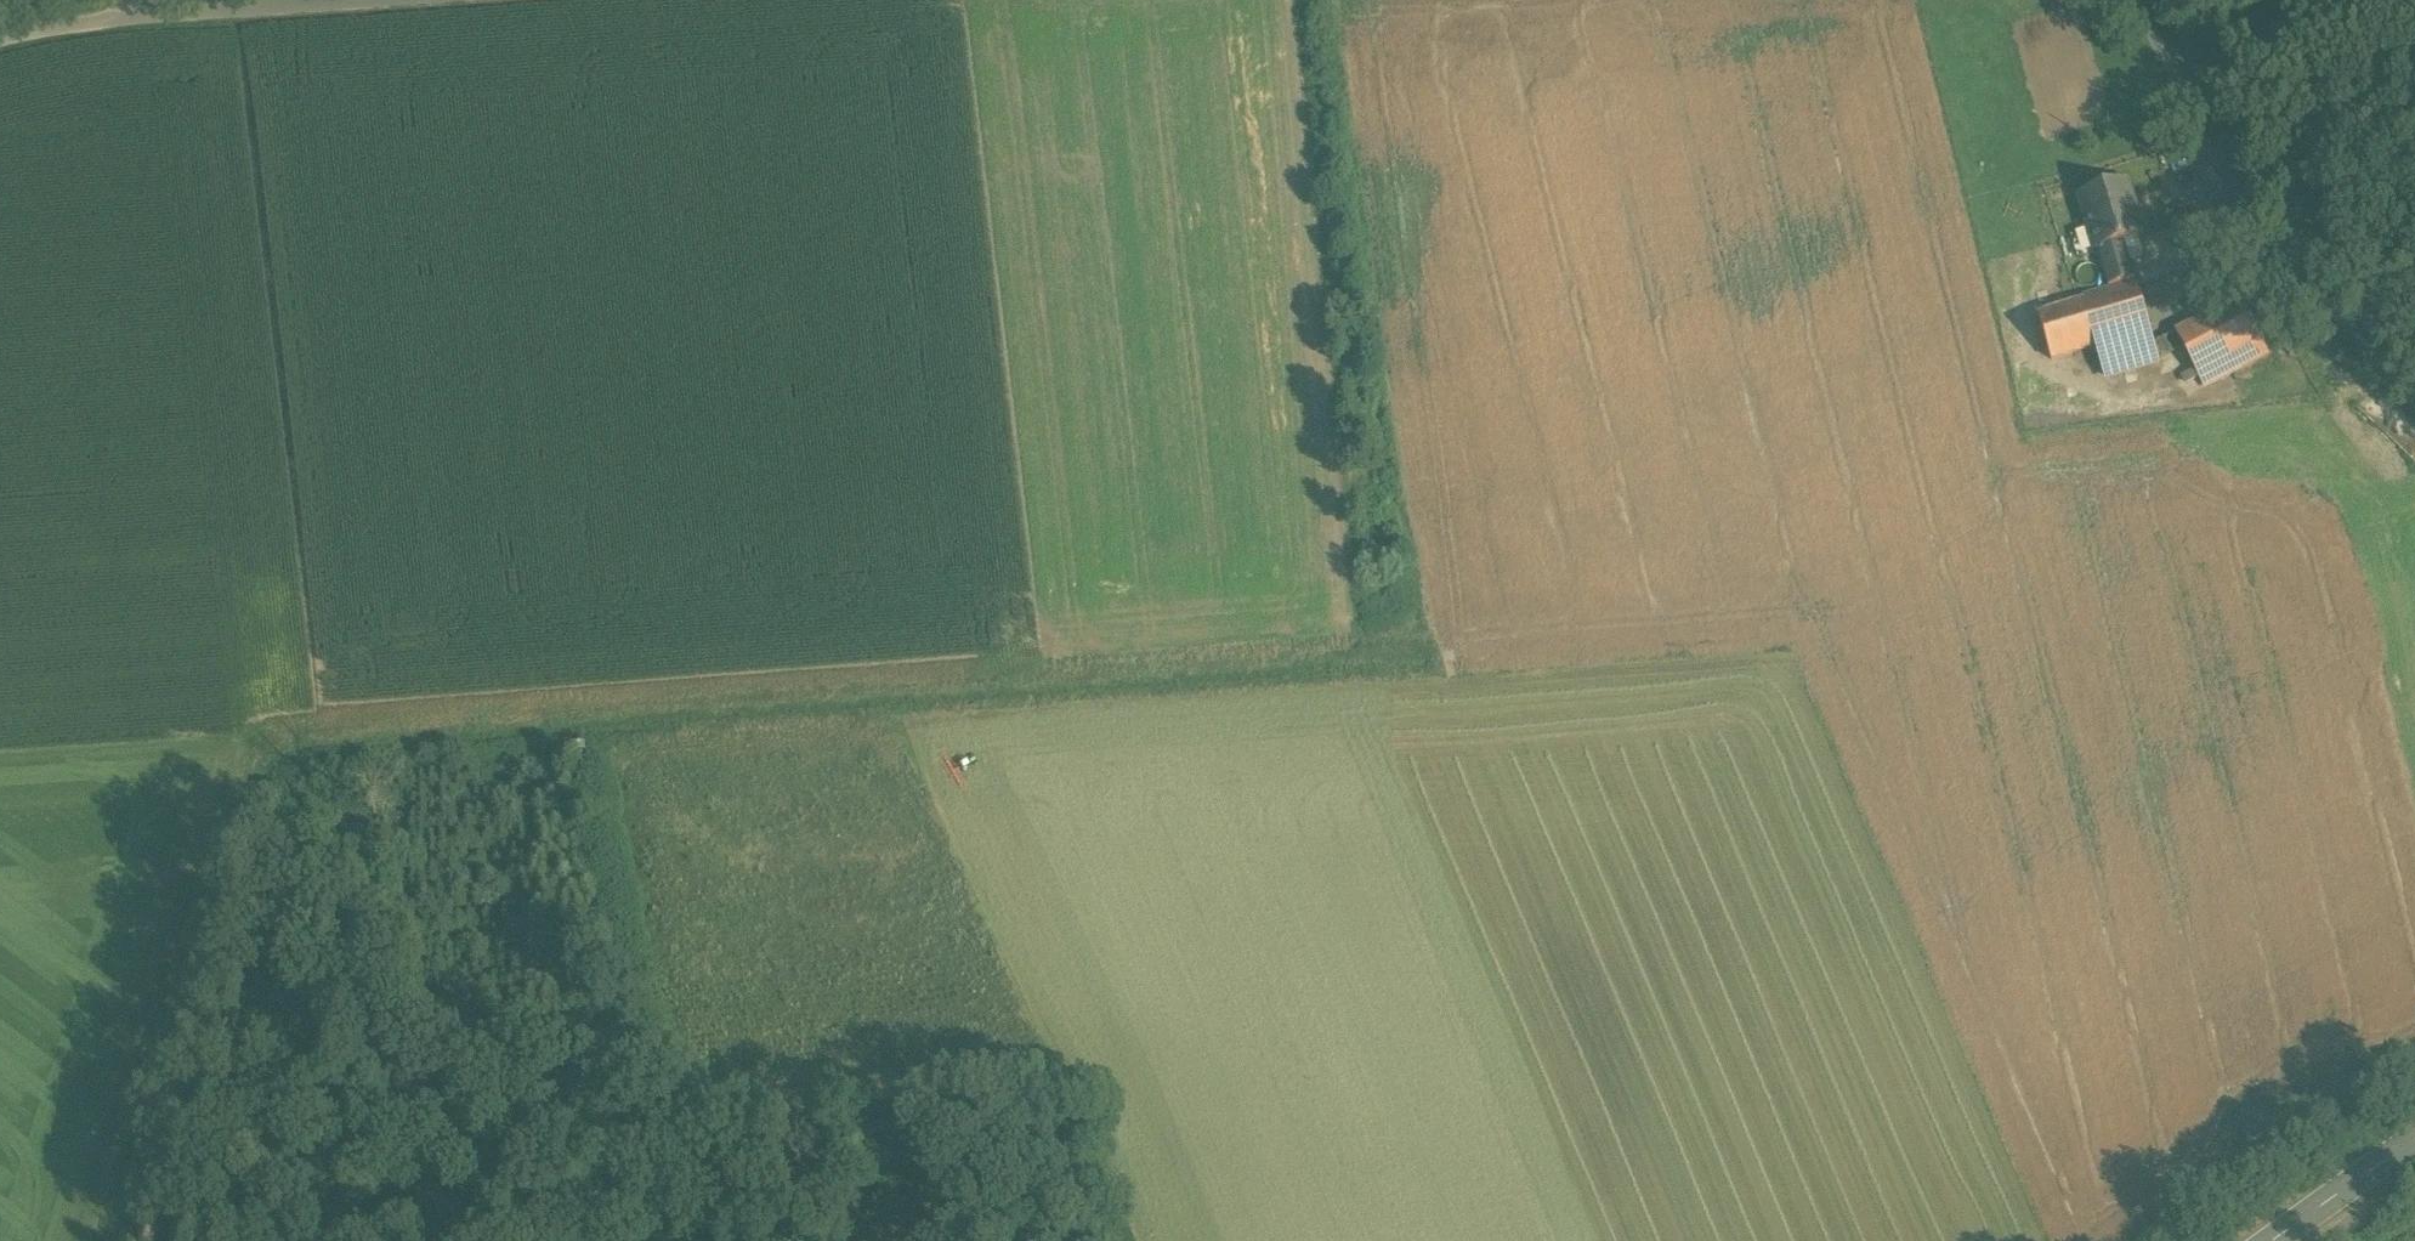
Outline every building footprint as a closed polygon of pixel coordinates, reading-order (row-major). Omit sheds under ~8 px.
[(2118,182),(2068,196),(2096,294),(2132,284),(2121,240),(2134,237),(2118,182)] [(2096,294),(2030,310),(2044,364),(2083,354),(2091,388),(2154,372),(2132,284),(2096,294)] [(2268,335),(2236,288),(2168,334),(2200,381),(2268,335)]
